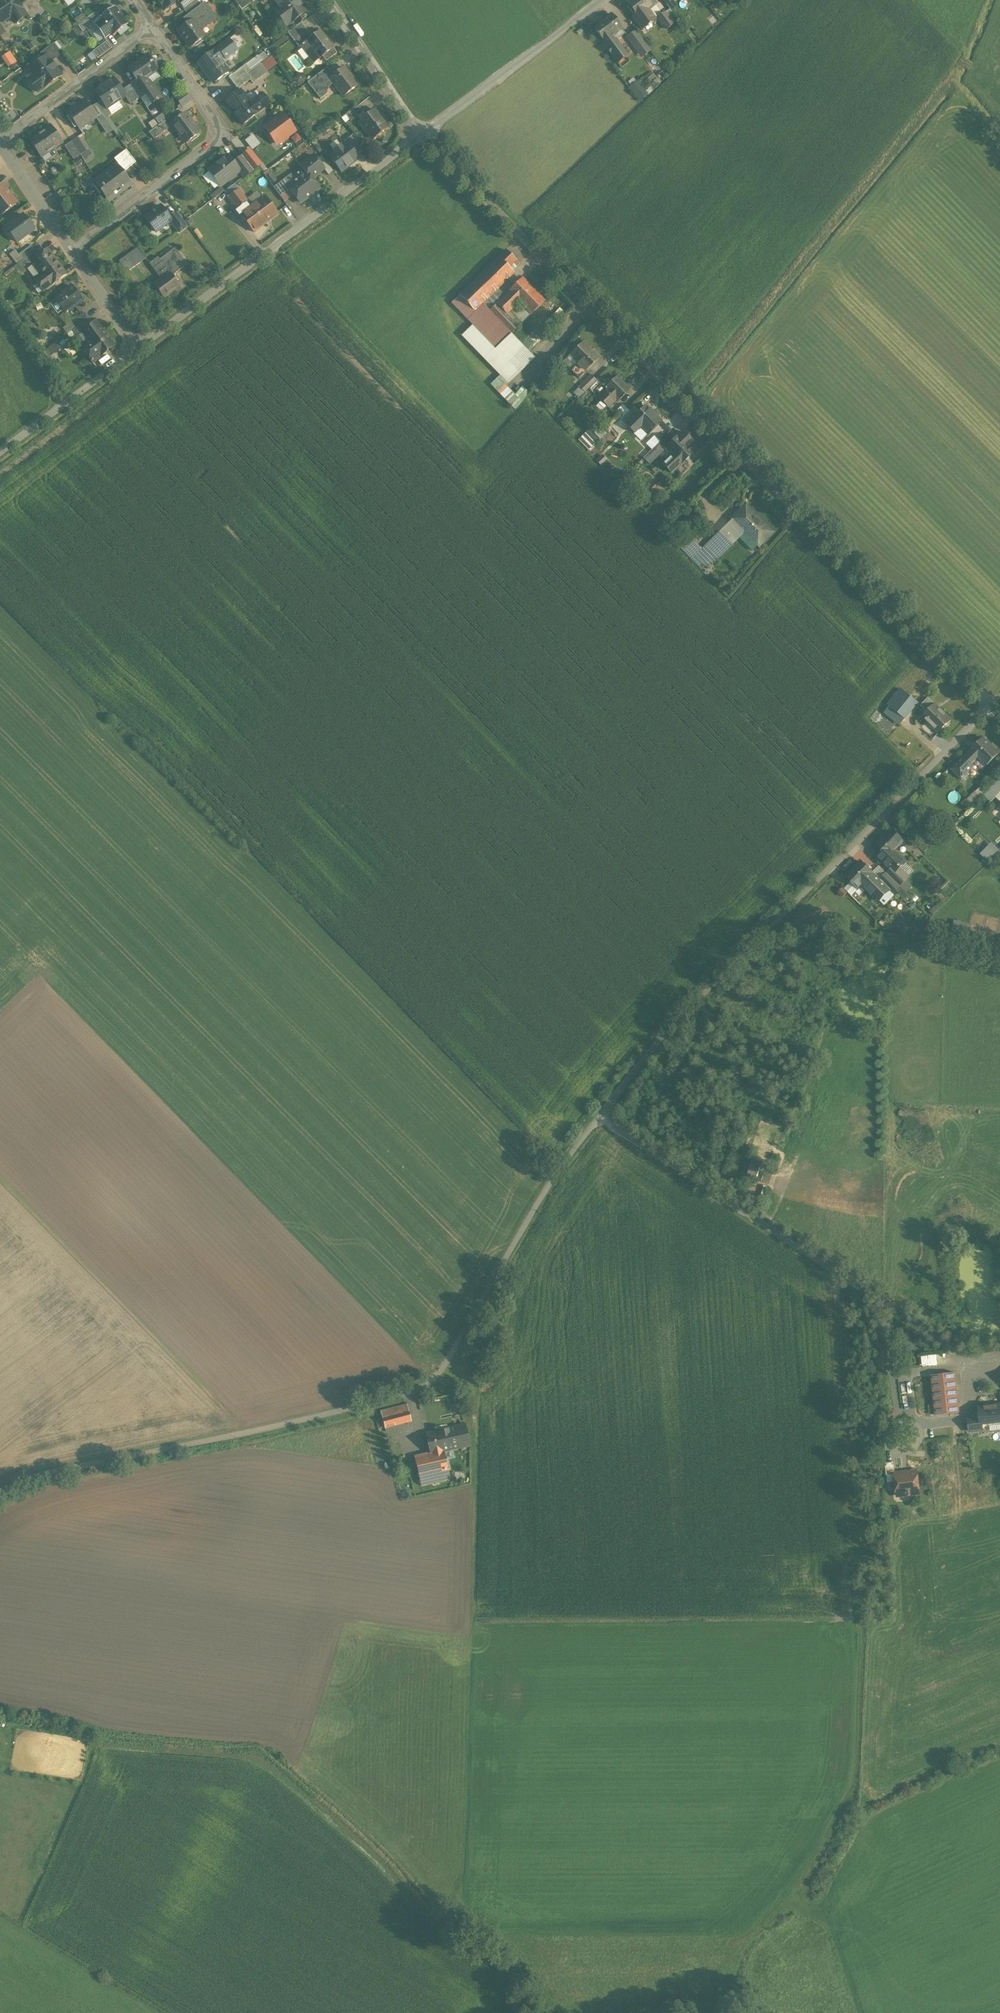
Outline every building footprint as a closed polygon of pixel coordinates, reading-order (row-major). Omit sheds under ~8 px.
[(0,2),(0,19),(3,22),(22,9),(20,5),(16,0),(2,0),(0,2)] [(26,1),(36,16),(44,10),(37,0),(27,0),(26,1)] [(157,1),(156,1),(162,11),(177,0),(156,0),(157,1)] [(180,4),(184,10),(198,0),(197,0),(185,0),(180,4)] [(198,0),(184,10),(188,16),(201,6),(198,0)] [(285,16),(299,6),(295,0),(273,0),(285,16)] [(627,2),(636,15),(638,17),(648,10),(656,4),(653,0),(630,0),(627,2)] [(36,16),(26,1),(20,5),(22,9),(30,20),(36,16)] [(188,16),(184,19),(188,23),(192,20),(200,30),(205,26),(206,26),(216,19),(205,3),(201,6),(188,16)] [(99,31),(121,15),(115,7),(115,6),(100,17),(92,23),(93,24),(99,31)] [(678,20),(669,9),(665,13),(673,24),(678,20)] [(648,10),(638,17),(636,15),(633,17),(642,29),(655,19),(648,10)] [(96,12),(78,25),(82,32),(93,24),(92,23),(100,17),(96,12)] [(665,13),(664,12),(657,17),(666,29),(673,24),(665,13)] [(611,14),(594,28),(604,41),(604,42),(610,37),(622,28),(611,14)] [(121,15),(99,31),(105,39),(105,38),(112,33),(113,35),(113,36),(118,32),(120,35),(124,32),(128,29),(126,26),(128,25),(128,24),(127,24),(121,15)] [(188,23),(178,31),(179,31),(184,38),(191,48),(205,37),(200,30),(192,20),(188,23)] [(301,22),(288,33),(288,34),(291,38),(305,27),(301,22)] [(305,27),(291,38),(296,44),(310,33),(305,27)] [(76,28),(68,33),(73,39),(80,33),(76,28)] [(312,37),(299,47),(300,48),(302,46),(315,63),(324,55),(325,57),(324,58),(326,61),(337,53),(320,31),(312,37)] [(636,31),(627,37),(633,46),(634,45),(637,51),(642,47),(647,53),(650,50),(636,31)] [(310,33),(296,44),(299,47),(312,37),(310,33)] [(613,41),(610,37),(604,42),(604,41),(603,42),(604,43),(603,44),(617,63),(627,55),(615,40),(613,41)] [(229,39),(198,63),(213,83),(229,72),(223,64),(226,61),(223,57),(227,54),(234,55),(235,48),(229,39)] [(107,41),(92,52),(96,57),(97,59),(112,48),(111,47),(107,42),(107,41)] [(62,54),(54,43),(48,48),(56,58),(62,54)] [(56,58),(48,48),(40,53),(44,58),(46,56),(51,62),(56,58)] [(92,52),(88,55),(92,61),(96,57),(92,52)] [(148,55),(129,68),(136,80),(138,83),(146,78),(158,70),(148,55)] [(44,58),(30,69),(44,88),(45,88),(44,87),(51,82),(51,83),(61,76),(51,62),(46,56),(44,58)] [(242,67),(247,73),(258,65),(262,62),(258,56),(242,67)] [(262,62),(258,65),(264,73),(276,64),(270,56),(262,62)] [(258,65),(247,73),(251,79),(250,80),(253,84),(265,74),(264,73),(258,65)] [(242,67),(229,77),(234,84),(247,73),(242,67)] [(327,68),(320,73),(327,81),(320,87),(326,94),(330,85),(333,83),(330,79),(334,76),(327,68)] [(334,76),(330,79),(333,83),(343,97),(357,87),(343,68),(334,76)] [(247,73),(234,84),(238,89),(250,80),(251,79),(247,73)] [(320,73),(307,83),(321,99),(326,94),(320,87),(327,81),(320,73)] [(149,83),(146,78),(138,83),(136,80),(131,84),(140,98),(141,99),(146,96),(151,103),(156,101),(157,100),(161,97),(151,82),(149,83)] [(114,79),(95,92),(102,101),(106,108),(107,108),(117,100),(124,96),(125,95),(122,90),(114,79)] [(638,82),(630,88),(640,101),(647,94),(638,82)] [(140,98),(131,84),(122,90),(125,95),(124,96),(130,104),(140,98)] [(181,107),(194,101),(188,89),(175,96),(181,107)] [(252,106),(240,90),(225,102),(225,103),(227,102),(234,112),(233,112),(242,125),(257,113),(257,112),(252,106)] [(252,106),(257,112),(267,104),(260,95),(256,99),(258,101),(252,106)] [(84,99),(77,104),(78,106),(69,112),(69,111),(67,112),(79,129),(96,119),(97,118),(84,99)] [(117,100),(107,108),(111,114),(122,107),(117,100)] [(106,108),(102,101),(96,105),(102,114),(105,119),(111,114),(107,108),(106,108)] [(358,105),(346,115),(350,121),(363,112),(358,105)] [(374,110),(359,122),(373,140),(388,128),(374,110)] [(200,133),(185,113),(171,123),(181,136),(182,135),(187,142),(186,143),(186,144),(200,133)] [(105,119),(102,114),(97,118),(96,119),(106,133),(112,129),(105,119)] [(283,114),(264,128),(276,144),(281,140),(284,141),(287,138),(288,135),(294,130),(283,114)] [(165,121),(149,133),(154,139),(170,127),(165,121)] [(52,127),(30,141),(41,157),(63,143),(52,127)] [(347,144),(347,143),(356,155),(364,149),(353,135),(344,141),(347,144)] [(87,151),(78,137),(71,142),(80,155),(87,151)] [(80,155),(71,142),(65,146),(74,159),(80,155)] [(329,157),(341,172),(359,159),(356,155),(347,143),(347,144),(342,148),(340,146),(334,151),(335,152),(329,157)] [(126,150),(114,159),(119,165),(125,173),(137,164),(126,150)] [(250,150),(242,156),(253,170),(261,164),(250,150)] [(498,161),(488,151),(479,160),(489,170),(498,161)] [(242,156),(233,163),(239,171),(244,177),(253,170),(242,156)] [(314,156),(301,166),(306,172),(311,178),(323,169),(321,165),(314,156)] [(229,160),(224,159),(211,169),(223,184),(239,171),(233,163),(230,159),(229,160)] [(321,165),(323,169),(328,175),(333,171),(326,162),(321,165)] [(119,165),(95,183),(98,181),(103,187),(102,188),(103,190),(105,190),(106,191),(103,194),(109,201),(132,184),(124,174),(125,173),(119,165)] [(300,172),(295,176),(295,179),(296,180),(288,186),(294,194),(300,203),(319,189),(311,178),(306,172),(304,174),(303,172),(300,172)] [(288,186),(284,180),(273,187),(284,202),(294,194),(288,186)] [(234,184),(224,191),(228,198),(238,190),(234,184)] [(0,187),(0,216),(17,203),(3,185),(0,187)] [(246,200),(238,190),(228,198),(241,215),(250,208),(245,201),(246,200)] [(250,208),(241,215),(253,232),(278,214),(265,197),(250,208)] [(161,206),(145,218),(156,232),(171,220),(170,218),(161,206)] [(177,213),(170,218),(171,220),(180,233),(188,227),(177,213)] [(24,215),(6,228),(17,242),(18,242),(17,241),(25,235),(26,236),(34,230),(24,215)] [(31,245),(18,255),(23,260),(35,251),(31,245)] [(138,248),(119,262),(127,272),(146,259),(138,248)] [(175,248),(160,259),(158,257),(149,264),(161,280),(154,285),(164,299),(180,287),(172,276),(187,265),(175,248)] [(18,264),(23,260),(18,255),(15,250),(9,255),(18,264)] [(66,274),(47,250),(39,256),(33,260),(43,274),(35,280),(37,283),(43,291),(44,291),(66,274)] [(506,250),(459,296),(474,311),(487,298),(489,300),(486,303),(492,309),(505,296),(498,288),(514,273),(511,270),(518,264),(516,261),(516,260),(506,250)] [(43,274),(33,260),(39,256),(35,251),(23,260),(18,264),(24,272),(27,269),(35,280),(43,274)] [(14,267),(4,274),(6,276),(15,269),(14,267)] [(544,302),(522,279),(509,291),(509,292),(505,296),(492,309),(489,312),(511,334),(521,324),(531,314),(531,315),(544,302)] [(37,283),(32,286),(38,294),(43,291),(37,283)] [(71,286),(55,298),(56,300),(63,309),(66,313),(82,300),(71,286)] [(511,334),(489,312),(492,309),(486,303),(489,300),(487,298),(474,311),(459,296),(452,303),(452,304),(473,325),(461,336),(507,382),(532,356),(511,334)] [(58,314),(63,309),(56,300),(50,304),(58,314)] [(84,313),(71,323),(75,329),(89,319),(84,313)] [(89,319),(75,329),(80,335),(83,333),(82,332),(93,324),(89,319)] [(93,324),(82,332),(83,333),(89,341),(81,348),(92,362),(114,346),(96,322),(93,324)] [(74,339),(80,335),(75,329),(68,334),(72,340),(74,339)] [(74,339),(81,348),(89,341),(83,333),(80,335),(74,339)] [(61,348),(57,342),(46,350),(50,356),(61,348)] [(599,358),(583,343),(570,355),(578,364),(579,364),(580,364),(586,370),(585,371),(586,371),(599,358)] [(52,359),(50,356),(46,350),(41,355),(47,364),(52,359)] [(578,364),(571,371),(579,378),(586,371),(585,371),(586,370),(580,364),(579,364),(578,364)] [(591,375),(579,387),(584,392),(596,381),(591,375)] [(616,377),(611,382),(608,379),(602,385),(607,389),(617,399),(618,401),(629,390),(616,377)] [(607,389),(598,398),(600,400),(607,407),(608,408),(617,399),(607,389)] [(600,414),(607,407),(600,400),(593,407),(600,414)] [(620,418),(620,419),(629,411),(623,405),(615,413),(620,418)] [(661,421),(646,406),(639,413),(633,419),(633,420),(633,419),(641,426),(647,433),(647,434),(648,434),(661,421)] [(629,411),(620,419),(626,425),(633,419),(639,413),(633,407),(629,411)] [(615,413),(604,425),(608,430),(620,418),(615,413)] [(633,419),(626,425),(634,433),(641,426),(633,419),(633,420),(633,419)] [(595,444),(605,434),(595,423),(585,433),(595,444)] [(683,432),(679,436),(678,436),(666,448),(672,455),(663,464),(671,473),(676,468),(687,457),(693,451),(687,446),(692,441),(683,432)] [(595,444),(585,433),(578,440),(588,450),(595,444)] [(659,442),(643,458),(649,464),(666,448),(659,442)] [(600,464),(606,459),(602,456),(597,461),(600,464)] [(687,457),(676,468),(683,475),(694,464),(687,457)] [(771,532),(745,506),(731,519),(744,533),(757,546),(771,532)] [(719,532),(708,542),(717,551),(728,540),(719,532)] [(757,546),(744,533),(739,537),(752,551),(757,546)] [(700,550),(687,538),(683,542),(695,554),(700,550)] [(708,542),(700,550),(709,559),(717,551),(708,542)] [(709,559),(700,550),(695,554),(704,563),(709,559)] [(918,703),(901,689),(888,705),(905,719),(918,703)] [(928,698),(920,706),(927,712),(935,704),(928,698)] [(951,720),(935,704),(927,712),(922,717),(939,733),(951,720)] [(964,757),(952,769),(964,781),(968,776),(966,773),(973,766),(970,763),(977,756),(986,766),(998,753),(983,738),(971,751),(964,758),(964,757)] [(981,788),(976,793),(977,794),(969,801),(973,805),(985,792),(981,788)] [(892,830),(877,845),(883,851),(888,856),(893,850),(903,841),(892,830)] [(990,842),(984,848),(991,855),(997,849),(990,842)] [(893,850),(888,856),(883,851),(878,856),(891,869),(895,873),(896,871),(905,862),(893,850)] [(861,862),(846,877),(858,888),(861,885),(873,873),(861,862)] [(895,873),(891,869),(886,873),(899,886),(905,880),(896,871),(895,873)] [(834,876),(840,882),(845,876),(839,871),(834,876)] [(873,873),(861,885),(878,902),(890,890),(880,880),(873,873)] [(899,886),(886,873),(880,880),(890,890),(892,893),(899,886)] [(926,929),(933,934),(939,925),(933,920),(926,929)] [(969,931),(953,927),(950,940),(966,943),(969,931)] [(774,1167),(752,1160),(746,1177),(768,1184),(774,1167)] [(947,1351),(921,1353),(922,1364),(938,1363),(938,1359),(948,1358),(947,1351)] [(955,1373),(931,1375),(935,1415),(959,1412),(955,1373)] [(407,1403),(382,1413),(389,1429),(414,1419),(407,1403)] [(978,1407),(979,1414),(980,1425),(989,1424),(999,1422),(999,1405),(978,1407)] [(978,1414),(975,1417),(975,1418),(968,1419),(969,1422),(967,1423),(968,1428),(969,1429),(970,1431),(990,1429),(989,1424),(980,1425),(979,1414),(978,1414)] [(466,1425),(427,1433),(431,1453),(444,1450),(471,1444),(466,1425)] [(431,1453),(416,1456),(422,1484),(450,1478),(444,1450),(431,1453)] [(893,1462),(885,1463),(887,1483),(895,1482),(894,1474),(895,1474),(893,1462)] [(895,1474),(894,1474),(895,1482),(897,1496),(919,1493),(917,1471),(895,1474)]
